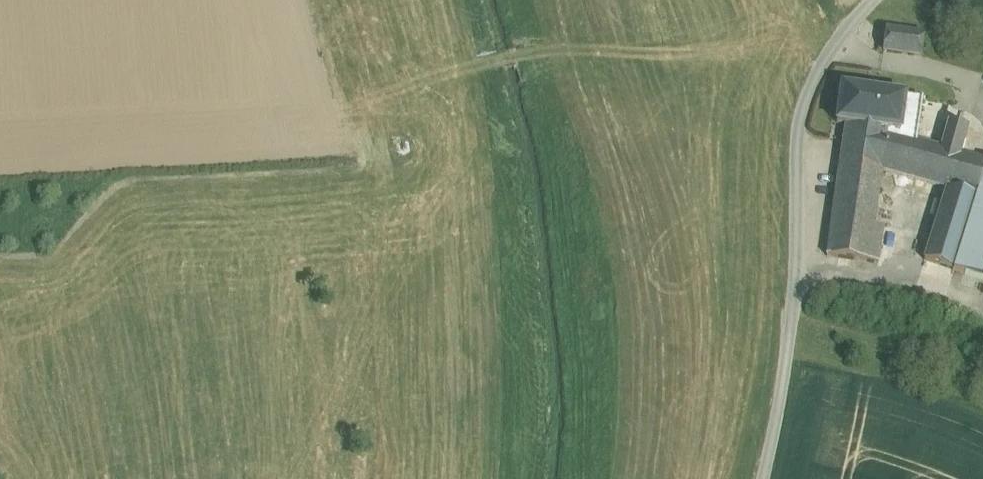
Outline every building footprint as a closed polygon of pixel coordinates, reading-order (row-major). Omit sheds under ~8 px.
[(924,34),(886,29),(883,52),(920,57),(924,34)] [(921,99),(841,88),(836,124),(846,125),(840,165),(882,171),(946,189),(956,153),(941,149),(915,142),(921,99)] [(968,127),(949,122),(941,149),(956,153),(960,154),(968,127)] [(956,153),(946,189),(924,260),(954,270),(982,175),(982,160),(960,154),(956,153)] [(882,171),(840,165),(827,256),(878,264),(883,227),(874,226),(882,171)] [(954,270),(953,271),(982,280),(982,175),(954,270)]
